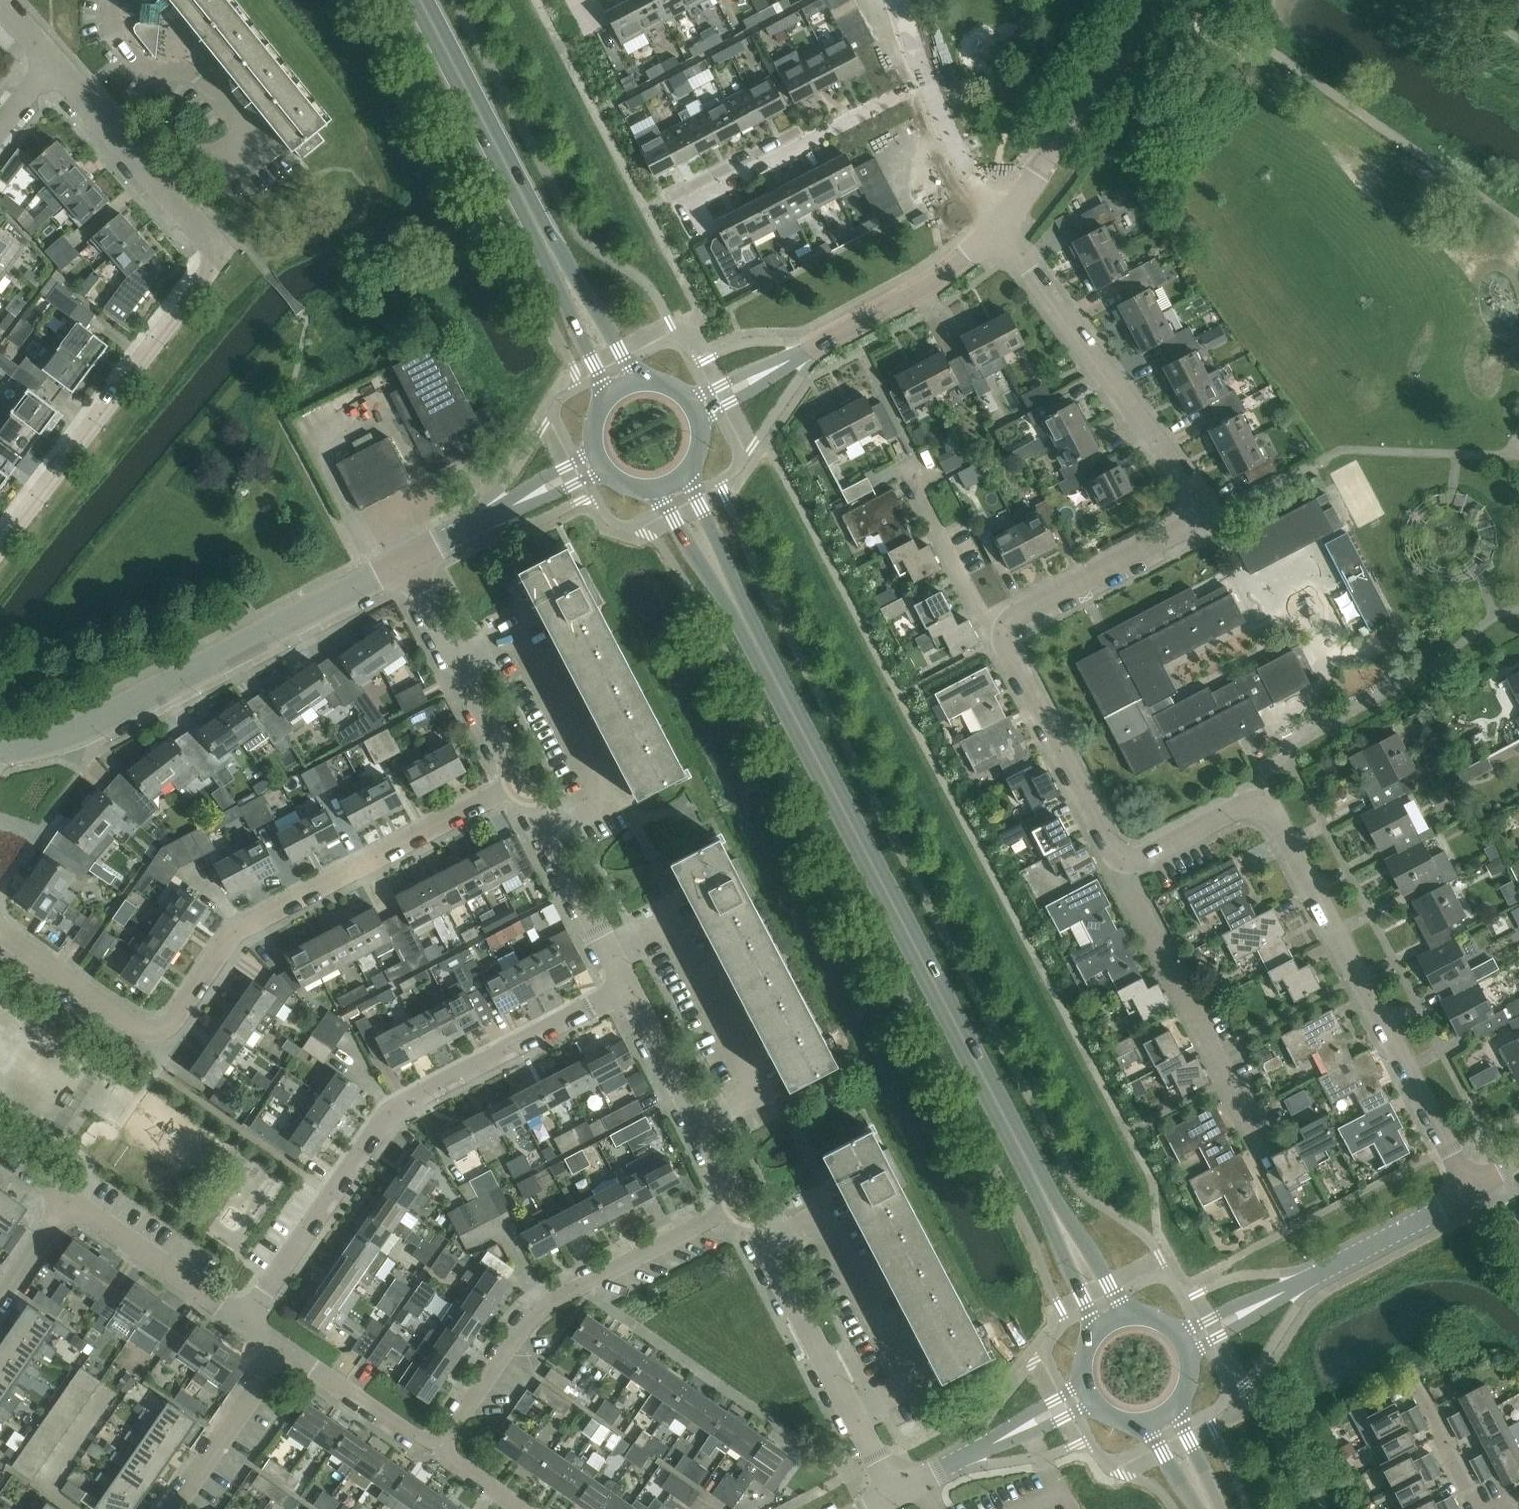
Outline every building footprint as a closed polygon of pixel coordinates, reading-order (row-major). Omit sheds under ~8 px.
[(332,120),(235,0),(170,0),(293,152),(295,151),(303,160),(325,141),(318,132),(328,124),(332,120)] [(655,0),(630,0),(627,1),(643,32),(665,21),(655,0)] [(682,0),(655,0),(665,21),(687,9),(682,0)] [(710,0),(682,0),(687,9),(700,3),(704,11),(713,7),(710,0)] [(762,21),(776,14),(772,5),(770,6),(767,0),(761,0),(754,4),(759,12),(758,13),(762,21)] [(806,18),(827,7),(823,0),(819,0),(801,9),(806,18)] [(829,9),(846,0),(824,0),(829,9)] [(853,0),(846,0),(829,9),(835,20),(857,9),(853,0)] [(627,1),(606,13),(622,43),(643,32),(627,1)] [(144,34),(157,50),(162,6),(143,4),(141,23),(136,24),(133,28),(135,33),(139,36),(144,34)] [(857,9),(835,20),(841,31),(863,20),(857,9)] [(762,21),(758,13),(746,19),(750,27),(762,21)] [(781,20),(785,29),(799,21),(795,13),(781,20)] [(785,29),(781,20),(765,28),(770,37),(785,29)] [(844,38),(822,50),(838,80),(860,69),(852,53),(875,42),(863,20),(841,31),(844,38)] [(701,36),(703,41),(708,50),(723,42),(718,33),(710,38),(708,33),(701,36)] [(708,50),(703,41),(689,49),(693,57),(708,50)] [(741,41),(725,49),(730,58),(745,50),(741,41)] [(730,58),(725,49),(712,56),(716,65),(730,58)] [(818,91),(802,60),(796,50),(774,62),(795,103),(818,91)] [(838,80),(822,50),(802,60),(818,91),(838,80)] [(675,56),(660,64),(664,72),(679,64),(675,56)] [(664,72),(660,64),(656,57),(642,64),(645,71),(633,78),(638,86),(664,72)] [(682,72),(686,80),(702,72),(698,64),(682,72)] [(686,80),(682,72),(668,79),(673,87),(686,80)] [(768,78),(746,89),(762,120),(785,108),(768,78)] [(654,86),(640,94),(644,102),(659,95),(654,86)] [(746,89),(725,100),(741,131),(762,120),(746,89)] [(644,102),(640,94),(625,102),(629,110),(644,102)] [(725,100),(719,104),(716,98),(700,106),(703,112),(719,143),(741,131),(725,100)] [(703,112),(691,118),(687,109),(678,114),(683,122),(682,123),(698,154),(719,143),(703,112)] [(698,154),(682,123),(661,134),(677,165),(698,154)] [(677,165),(661,134),(639,146),(655,176),(677,165)] [(57,141),(28,167),(23,161),(11,172),(24,187),(39,174),(48,184),(74,161),(57,141)] [(844,154),(822,166),(839,197),(860,186),(861,186),(858,181),(852,170),(844,154)] [(875,158),(852,170),(858,181),(880,169),(875,158)] [(74,161),(48,184),(42,190),(52,201),(54,199),(61,207),(65,203),(66,204),(91,181),(74,161)] [(839,197),(822,166),(801,177),(817,208),(839,197)] [(886,180),(880,169),(858,181),(861,186),(860,186),(864,192),(886,180)] [(801,177),(780,188),(796,219),(817,208),(801,177)] [(886,180),(864,192),(870,203),(892,191),(886,180)] [(91,181),(66,204),(75,214),(71,218),(80,227),(109,201),(91,181)] [(796,219),(780,188),(758,199),(774,231),(796,219)] [(892,191),(870,203),(875,214),(898,202),(892,191)] [(0,202),(0,207),(17,220),(25,210),(6,195),(0,202)] [(758,199),(737,210),(753,242),(774,231),(758,199)] [(904,214),(898,202),(875,214),(881,225),(904,214)] [(1084,237),(1072,243),(1073,244),(1069,246),(1075,258),(1079,256),(1085,267),(1116,250),(1128,244),(1105,202),(1081,215),(1085,223),(1078,226),(1084,237)] [(737,210),(715,222),(706,227),(703,235),(730,286),(739,289),(748,284),(737,262),(742,259),(741,248),(753,242),(737,210)] [(137,233),(120,213),(90,239),(99,249),(102,246),(111,256),(137,233)] [(1071,230),(1063,216),(1055,221),(1063,235),(1071,230)] [(11,269),(31,242),(17,225),(7,218),(0,227),(0,261),(11,269)] [(24,228),(30,235),(40,226),(35,219),(24,228)] [(859,237),(874,229),(870,221),(855,228),(859,237)] [(859,237),(855,228),(841,236),(845,244),(859,237)] [(137,233),(111,256),(129,276),(104,308),(123,322),(156,279),(143,264),(155,254),(137,233)] [(54,261),(72,245),(63,235),(45,251),(54,261)] [(827,243),(812,251),(816,259),(831,251),(827,243)] [(80,254),(72,245),(54,261),(62,271),(80,254)] [(812,251),(810,252),(807,246),(795,253),(798,258),(802,267),(816,259),(812,251)] [(1116,250),(1085,267),(1090,277),(1086,279),(1092,290),(1096,288),(1096,289),(1117,278),(1123,289),(1149,276),(1145,267),(1130,275),(1116,250)] [(11,269),(0,261),(0,283),(11,269)] [(773,282),(788,274),(784,265),(769,273),(773,282)] [(773,282),(769,273),(766,268),(752,275),(759,289),(773,282)] [(92,273),(77,292),(84,298),(99,279),(92,273)] [(1118,306),(1115,308),(1126,330),(1161,312),(1149,290),(1155,286),(1149,276),(1123,289),(1128,300),(1118,306)] [(85,328),(95,315),(72,297),(74,294),(59,283),(46,300),(77,324),(60,346),(91,370),(109,346),(85,328)] [(16,295),(11,302),(21,310),(27,303),(16,295)] [(21,310),(11,302),(6,309),(16,317),(21,310)] [(1173,336),(1161,312),(1126,330),(1138,353),(1141,351),(1142,352),(1163,341),(1169,352),(1194,338),(1189,327),(1173,336)] [(1023,344),(1007,313),(984,325),(1000,356),(1023,344)] [(984,325),(961,337),(968,352),(958,357),(971,383),(982,377),(977,368),(1000,356),(984,325)] [(1163,368),(1164,369),(1160,371),(1172,393),(1206,375),(1194,352),(1200,349),(1194,338),(1169,352),(1175,362),(1163,368)] [(402,384),(393,389),(388,391),(431,474),(503,436),(487,406),(474,413),(437,343),(393,366),(402,384)] [(27,356),(19,367),(43,385),(50,375),(73,393),(91,370),(60,346),(43,369),(27,356)] [(941,352),(918,364),(934,396),(957,384),(963,397),(975,391),(971,383),(958,357),(947,363),(941,352)] [(918,364),(895,376),(903,391),(892,397),(905,423),(916,417),(911,408),(934,396),(918,364)] [(43,385),(19,367),(12,376),(28,390),(11,412),(42,435),(59,411),(36,394),(43,385)] [(1218,398),(1206,375),(1172,393),(1184,416),(1187,414),(1209,403),(1215,414),(1240,401),(1234,390),(1218,398)] [(1027,407),(1050,395),(1044,384),(1021,396),(1027,407)] [(865,396),(864,397),(863,393),(840,406),(858,440),(880,428),(887,440),(898,434),(881,402),(871,408),(865,396)] [(1074,405),(1073,404),(1059,412),(1053,401),(1028,414),(1034,425),(1042,421),(1054,443),(1089,425),(1077,403),(1074,405)] [(1209,431),(1209,432),(1206,434),(1218,456),(1252,438),(1239,415),(1245,411),(1240,401),(1215,414),(1220,424),(1209,431)] [(17,468),(42,435),(11,412),(3,406),(0,410),(0,455),(17,468)] [(819,421),(818,421),(826,435),(814,441),(828,466),(840,460),(835,452),(858,440),(840,406),(817,417),(819,421)] [(1089,425),(1054,443),(1066,466),(1059,469),(1065,480),(1065,481),(1091,467),(1085,456),(1097,450),(1097,449),(1100,447),(1089,425)] [(361,511),(413,484),(388,437),(336,464),(361,511)] [(1252,438),(1218,456),(1229,478),(1232,476),(1233,477),(1245,471),(1251,482),(1276,468),(1270,457),(1264,460),(1252,438)] [(1065,481),(1065,480),(1058,484),(1064,495),(1088,483),(1100,507),(1103,505),(1105,511),(1121,502),(1119,497),(1131,490),(1131,489),(1134,488),(1128,476),(1125,478),(1119,466),(1097,478),(1091,467),(1065,481)] [(10,477),(0,469),(0,490),(10,477)] [(841,491),(848,504),(873,490),(867,478),(841,491)] [(906,515),(893,489),(841,516),(854,542),(878,530),(889,551),(889,552),(913,540),(901,518),(906,515)] [(1325,494),(1316,498),(1320,505),(1329,501),(1325,494)] [(1316,499),(1233,542),(1250,575),(1333,532),(1316,499)] [(1037,515),(1016,526),(1035,561),(1055,550),(1053,547),(1054,546),(1048,535),(1059,529),(1046,503),(1035,509),(1037,515)] [(1343,527),(1342,526),(1333,507),(1324,512),(1334,531),(1343,527)] [(990,532),(979,538),(992,564),(1004,558),(1009,569),(1010,569),(1012,573),(1035,561),(1016,526),(993,538),(990,532)] [(1364,619),(1385,608),(1346,533),(1325,544),(1364,619)] [(889,552),(889,551),(887,552),(899,576),(908,571),(914,582),(941,569),(928,545),(918,550),(913,540),(889,552)] [(574,572),(563,551),(522,572),(640,799),(681,778),(593,609),(603,603),(584,567),(574,572)] [(1161,666),(1222,634),(1245,622),(1245,621),(1243,621),(1229,596),(1231,595),(1230,594),(1229,594),(1224,586),(1223,586),(1224,587),(1198,601),(1191,587),(1097,636),(1104,648),(1075,663),(1076,665),(1078,664),(1105,716),(1104,717),(1104,719),(1106,718),(1136,773),(1134,774),(1135,775),(1173,755),(1180,768),(1180,769),(1180,770),(1182,769),(1182,768),(1262,726),(1262,727),(1264,726),(1264,724),(1263,725),(1256,712),(1274,703),(1310,684),(1309,683),(1292,652),(1293,651),(1292,650),(1256,669),(1210,694),(1207,688),(1172,706),(1168,697),(1176,693),(1161,666)] [(952,614),(940,591),(914,605),(908,594),(880,609),(887,621),(905,611),(911,623),(919,618),(925,629),(926,628),(952,614)] [(958,625),(952,614),(926,628),(938,651),(947,646),(953,657),(980,643),(968,620),(958,625)] [(384,626),(362,641),(381,669),(404,654),(384,626)] [(345,665),(335,672),(355,700),(366,715),(376,729),(388,722),(360,684),(381,669),(362,641),(340,657),(345,665)] [(314,662),(292,678),(311,705),(324,696),(333,708),(340,702),(344,707),(355,700),(335,672),(325,679),(314,662)] [(1000,693),(986,667),(934,694),(948,720),(970,709),(982,730),(1006,718),(1006,717),(995,696),(1000,693)] [(1508,678),(1518,700),(1518,672),(1508,678)] [(311,705),(292,678),(270,693),(276,702),(265,709),(284,736),(305,721),(299,713),(311,705)] [(395,695),(404,713),(428,701),(419,683),(395,695)] [(244,699),(221,715),(240,742),(262,727),(273,743),(284,736),(265,709),(255,716),(244,699)] [(408,718),(414,731),(438,718),(431,706),(408,718)] [(205,738),(195,746),(214,773),(225,765),(219,757),(240,742),(221,715),(199,730),(205,738)] [(341,747),(376,729),(366,715),(334,737),(341,747)] [(982,730),(959,742),(977,775),(999,763),(1007,778),(1031,766),(1020,744),(1025,741),(1011,715),(1006,717),(1006,718),(982,730)] [(375,735),(387,757),(399,751),(387,729),(375,735)] [(1370,747),(1348,758),(1374,808),(1398,795),(1398,796),(1412,788),(1406,775),(1414,771),(1397,738),(1410,731),(1409,730),(1372,750),(1370,747)] [(387,757),(375,735),(363,741),(375,764),(387,757)] [(171,737),(149,754),(170,781),(191,764),(203,780),(214,773),(195,746),(184,753),(171,737)] [(451,744),(427,757),(441,784),(465,771),(451,744)] [(137,782),(126,792),(150,817),(159,809),(150,797),(170,781),(149,754),(128,770),(137,782)] [(441,784),(427,757),(404,769),(419,796),(441,784)] [(1457,773),(1463,785),(1493,769),(1487,757),(1457,773)] [(324,762),(313,768),(324,790),(336,785),(324,762)] [(1007,778),(1005,779),(1017,803),(1026,798),(1032,809),(1059,795),(1047,771),(1037,776),(1031,766),(1007,778)] [(324,790),(313,768),(300,775),(312,797),(324,790)] [(388,778),(364,790),(379,817),(402,804),(388,778)] [(350,786),(354,795),(342,802),(356,829),(379,817),(364,790),(360,781),(350,786)] [(99,790),(82,810),(109,834),(126,814),(140,826),(150,817),(126,792),(115,803),(99,790)] [(250,801),(262,823),(274,817),(262,794),(250,801)] [(1398,795),(1374,808),(1379,817),(1368,823),(1381,847),(1392,842),(1397,853),(1421,840),(1433,834),(1430,827),(1427,829),(1412,799),(1402,804),(1398,796),(1398,795)] [(262,823),(250,801),(239,807),(251,829),(262,823)] [(316,850),(340,837),(325,809),(301,822),(316,850)] [(71,837),(61,851),(90,871),(98,858),(92,854),(109,834),(82,810),(64,831),(71,837)] [(1047,810),(1027,821),(999,835),(1005,847),(1023,837),(1029,848),(1038,844),(1044,855),(1045,855),(1045,854),(1070,841),(1058,818),(1053,820),(1047,810)] [(316,850),(301,822),(278,834),(293,862),(316,850)] [(190,832),(201,855),(213,849),(202,826),(190,832)] [(201,855),(190,832),(179,838),(190,861),(201,855)] [(190,861),(179,838),(161,847),(180,866),(190,861)] [(524,848),(510,856),(501,840),(500,838),(499,839),(494,842),(493,842),(490,842),(484,845),(483,848),(482,848),(483,850),(484,849),(501,883),(518,874),(521,881),(537,873),(524,848)] [(1421,840),(1397,853),(1402,862),(1391,867),(1404,892),(1415,887),(1421,898),(1446,885),(1446,884),(1458,878),(1444,852),(1431,859),(1421,840)] [(262,841),(238,853),(253,883),(277,870),(262,841)] [(1076,851),(1070,841),(1045,854),(1045,855),(1057,877),(1065,872),(1071,883),(1098,869),(1086,846),(1076,851)] [(714,842),(710,844),(674,863),(792,1090),(833,1069),(745,900),(755,894),(736,858),(726,863),(714,842)] [(180,866),(161,847),(152,860),(174,874),(180,866)] [(477,853),(466,859),(483,892),(501,883),(484,849),(483,850),(482,848),(477,851),(477,853)] [(90,871),(61,851),(54,861),(46,856),(31,878),(70,905),(77,895),(67,888),(75,877),(82,881),(90,871)] [(253,883),(238,853),(216,865),(231,894),(253,883)] [(460,862),(449,868),(467,901),(483,892),(466,859),(465,857),(459,860),(460,862)] [(1215,868),(1219,875),(1184,893),(1198,919),(1221,907),(1232,929),(1232,930),(1256,917),(1245,895),(1250,893),(1232,859),(1215,868)] [(174,874),(152,860),(145,871),(166,886),(174,874)] [(443,871),(432,877),(449,910),(467,901),(449,868),(448,868),(447,866),(442,869),(443,871)] [(425,880),(414,886),(434,925),(443,942),(452,938),(439,915),(449,910),(432,877),(431,877),(430,875),(424,878),(425,880)] [(70,905),(31,878),(16,900),(44,920),(53,907),(63,915),(70,905)] [(1110,905),(1097,879),(1045,906),(1059,933),(1070,927),(1081,948),(1092,942),(1093,942),(1117,930),(1117,929),(1106,908),(1110,905)] [(408,889),(396,895),(411,924),(400,930),(420,967),(429,962),(422,950),(424,949),(416,934),(434,925),(414,886),(413,886),(412,885),(407,887),(408,889)] [(1446,885),(1421,898),(1427,911),(1414,918),(1430,949),(1454,937),(1447,926),(1463,917),(1446,885)] [(193,929),(208,908),(182,889),(166,911),(193,929)] [(126,900),(119,909),(131,917),(137,908),(126,900)] [(1510,908),(1518,931),(1518,930),(1518,905),(1510,908)] [(367,911),(356,916),(373,950),(377,956),(394,947),(402,961),(405,959),(412,971),(420,967),(400,930),(389,936),(374,907),(373,908),(372,906),(366,909),(367,911)] [(496,916),(500,925),(514,917),(509,908),(496,916)] [(1232,930),(1232,929),(1221,935),(1236,962),(1258,950),(1270,972),(1294,959),(1282,937),(1286,934),(1273,908),(1256,917),(1232,930)] [(131,917),(119,909),(113,918),(124,926),(131,917)] [(193,929),(166,911),(152,932),(178,950),(193,929)] [(85,948),(104,920),(93,912),(73,940),(85,948)] [(373,950),(356,916),(355,917),(354,915),(349,918),(350,920),(338,926),(356,959),(373,950)] [(500,925),(496,916),(483,922),(487,931),(500,925)] [(536,938),(532,929),(534,924),(530,916),(521,920),(531,940),(536,938)] [(503,930),(508,940),(526,931),(520,921),(503,930)] [(332,929),(321,935),(339,968),(356,959),(338,926),(337,924),(331,927),(332,929)] [(479,936),(474,927),(460,933),(465,943),(479,936)] [(1092,942),(1081,948),(1070,954),(1084,981),(1106,969),(1117,991),(1142,978),(1130,956),(1135,953),(1122,927),(1117,929),(1117,930),(1093,942),(1092,942)] [(537,953),(555,986),(556,988),(562,985),(561,983),(573,977),(565,963),(580,955),(566,929),(552,937),(534,946),(537,953)] [(115,939),(116,938),(104,930),(89,951),(101,960),(112,944),(115,946),(118,941),(115,939)] [(508,940),(503,930),(486,939),(491,949),(508,940)] [(152,932),(144,943),(134,936),(128,945),(138,952),(164,971),(178,950),(152,932)] [(315,938),(304,944),(321,977),(339,968),(321,935),(320,935),(319,933),(314,936),(315,938)] [(1454,937),(1430,949),(1435,958),(1424,964),(1437,989),(1448,983),(1453,994),(1477,982),(1454,937)] [(303,987),(321,977),(304,944),(303,944),(302,942),(297,945),(298,947),(286,953),(293,967),(277,975),(293,992),(303,987)] [(164,971),(138,952),(122,974),(149,993),(164,971)] [(537,953),(520,962),(537,995),(538,995),(539,997),(544,994),(543,992),(555,986),(537,953)] [(1270,972),(1267,973),(1279,996),(1288,991),(1294,1002),(1321,988),(1308,964),(1299,969),(1294,959),(1270,972)] [(520,1004),(503,971),(485,980),(474,960),(464,965),(477,990),(487,985),(502,1014),(503,1013),(504,1015),(510,1012),(509,1010),(520,1004)] [(537,995),(520,962),(503,971),(520,1004),(521,1006),(527,1003),(526,1001),(537,995)] [(1496,970),(1492,962),(1478,968),(1483,977),(1496,970)] [(464,991),(447,1000),(464,1034),(464,1033),(465,1035),(471,1032),(470,1030),(482,1024),(467,995),(477,990),(464,965),(454,970),(464,991)] [(390,982),(384,970),(370,978),(377,989),(390,982)] [(426,970),(413,977),(417,986),(430,979),(426,970)] [(263,989),(253,981),(252,983),(238,1003),(269,1026),(293,992),(277,975),(274,973),(263,989)] [(417,986),(413,977),(399,984),(404,993),(417,986)] [(1142,978),(1117,991),(1129,1015),(1137,1010),(1143,1021),(1170,1007),(1157,983),(1148,988),(1142,978)] [(1477,982),(1453,994),(1458,1003),(1447,1009),(1460,1034),(1471,1028),(1477,1039),(1509,1022),(1503,1010),(1494,1015),(1477,982)] [(351,991),(355,1000),(368,993),(364,984),(351,991)] [(395,997),(390,988),(377,995),(382,1004),(395,997)] [(355,1000),(351,991),(337,998),(342,1007),(355,1000)] [(438,1004),(430,1009),(447,1043),(447,1042),(448,1044),(453,1041),(452,1040),(464,1034),(447,1000),(442,992),(434,996),(438,1004)] [(1505,1005),(1512,1019),(1518,1015),(1518,998),(1505,1005)] [(238,1003),(230,1015),(226,1014),(221,1021),(223,1025),(223,1026),(246,1042),(255,1029),(263,1034),(269,1026),(238,1003)] [(430,1009),(412,1018),(429,1052),(430,1052),(431,1053),(436,1051),(435,1049),(447,1043),(430,1009)] [(1332,1009),(1280,1036),(1293,1063),(1316,1051),(1327,1073),(1352,1060),(1341,1038),(1346,1036),(1332,1009)] [(327,1010),(321,1019),(342,1034),(349,1025),(327,1010)] [(394,1028),(376,1037),(365,1015),(354,1020),(367,1045),(378,1040),(394,1070),(395,1070),(396,1072),(401,1069),(400,1067),(411,1061),(394,1028)] [(412,1018),(394,1028),(411,1061),(412,1061),(413,1062),(419,1060),(418,1058),(429,1052),(412,1018)] [(1518,1030),(1518,1018),(1509,1023),(1514,1032),(1518,1030)] [(342,1034),(321,1019),(314,1029),(336,1044),(342,1034)] [(246,1042),(223,1026),(207,1048),(230,1064),(246,1042)] [(336,1044),(314,1029),(307,1038),(329,1053),(336,1044)] [(1156,1065),(1181,1052),(1169,1030),(1144,1043),(1138,1032),(1111,1047),(1117,1058),(1135,1049),(1141,1060),(1150,1056),(1155,1066),(1156,1066),(1156,1065)] [(329,1053),(307,1038),(301,1048),(322,1063),(329,1053)] [(1498,1049),(1510,1072),(1518,1068),(1518,1038),(1498,1049)] [(288,1039),(282,1048),(296,1058),(302,1049),(288,1039)] [(607,1047),(584,1059),(597,1084),(622,1071),(609,1046),(607,1046),(607,1047)] [(1273,1058),(1267,1047),(1255,1053),(1267,1074),(1283,1065),(1278,1055),(1273,1058)] [(192,1069),(191,1071),(214,1087),(230,1064),(207,1048),(192,1069)] [(1327,1073),(1317,1078),(1331,1105),(1353,1093),(1364,1114),(1365,1115),(1389,1102),(1378,1080),(1383,1077),(1369,1051),(1352,1060),(1327,1073)] [(1187,1063),(1181,1052),(1156,1065),(1156,1066),(1168,1089),(1177,1084),(1182,1095),(1209,1081),(1196,1058),(1187,1063)] [(584,1059),(560,1071),(574,1096),(597,1084),(584,1059)] [(266,1090),(272,1081),(258,1071),(252,1080),(266,1090)] [(574,1096),(560,1071),(537,1084),(550,1109),(574,1096)] [(337,1073),(322,1095),(345,1111),(359,1091),(360,1089),(337,1073)] [(616,1099),(627,1093),(621,1081),(610,1087),(616,1099)] [(277,1084),(271,1093),(285,1103),(291,1095),(277,1084)] [(550,1109),(537,1084),(513,1096),(526,1121),(550,1109)] [(232,1115),(239,1104),(218,1089),(210,1100),(232,1115)] [(1285,1101),(1292,1114),(1310,1104),(1303,1092),(1285,1101)] [(322,1095),(306,1117),(329,1133),(345,1111),(322,1095)] [(513,1096),(489,1109),(502,1134),(526,1121),(513,1096)] [(612,1113),(619,1124),(643,1111),(637,1100),(612,1113)] [(1365,1115),(1364,1114),(1337,1129),(1350,1155),(1374,1143),(1385,1165),(1409,1153),(1398,1130),(1403,1128),(1389,1102),(1365,1115)] [(1229,1131),(1215,1105),(1163,1132),(1177,1158),(1199,1146),(1211,1169),(1235,1156),(1224,1134),(1229,1131)] [(489,1109),(465,1121),(478,1146),(502,1134),(489,1109)] [(661,1109),(621,1129),(627,1141),(667,1120),(661,1109)] [(329,1133),(306,1117),(297,1112),(282,1134),(257,1116),(250,1127),(280,1148),(287,1138),(290,1140),(313,1156),(315,1155),(314,1154),(329,1133)] [(619,1124),(612,1113),(589,1125),(595,1137),(619,1124)] [(1304,1139),(1293,1145),(1306,1171),(1330,1159),(1325,1150),(1336,1144),(1322,1117),(1299,1129),(1304,1139)] [(442,1133),(440,1134),(453,1159),(478,1146),(465,1121),(442,1133)] [(563,1134),(571,1149),(580,1144),(571,1129),(563,1134)] [(627,1141),(621,1129),(610,1135),(616,1147),(627,1141)] [(866,1132),(839,1147),(825,1154),(944,1380),(985,1359),(896,1190),(907,1185),(888,1148),(877,1154),(866,1132)] [(571,1149),(563,1134),(553,1138),(562,1154),(571,1149)] [(1306,1171),(1293,1145),(1270,1157),(1284,1182),(1273,1188),(1288,1216),(1300,1210),(1290,1192),(1302,1186),(1297,1177),(1307,1172),(1306,1171)] [(574,1154),(582,1170),(590,1165),(582,1150),(574,1154)] [(650,1153),(637,1159),(656,1195),(678,1183),(680,1182),(667,1157),(655,1163),(650,1153)] [(1211,1169),(1188,1180),(1202,1206),(1225,1195),(1242,1228),(1266,1215),(1249,1182),(1254,1179),(1240,1153),(1235,1156),(1211,1169)] [(515,1158),(523,1174),(532,1169),(524,1154),(515,1158)] [(582,1170),(574,1154),(564,1159),(572,1174),(582,1170)] [(411,1157),(398,1176),(432,1199),(429,1197),(437,1184),(429,1178),(434,1171),(411,1155),(410,1157),(411,1157)] [(523,1174),(515,1158),(506,1163),(514,1179),(523,1174)] [(626,1165),(631,1176),(619,1182),(632,1207),(656,1195),(637,1159),(626,1165)] [(488,1191),(498,1186),(490,1170),(469,1181),(477,1197),(488,1191)] [(535,1174),(525,1179),(534,1195),(543,1190),(535,1174)] [(432,1199),(398,1176),(384,1195),(406,1211),(414,1200),(425,1208),(432,1199)] [(632,1207),(619,1182),(616,1177),(603,1181),(592,1189),(595,1195),(611,1224),(621,1218),(619,1214),(632,1207)] [(534,1195),(525,1179),(516,1184),(524,1199),(534,1195)] [(498,1186),(488,1191),(499,1214),(510,1209),(498,1186)] [(488,1191),(477,1197),(489,1220),(499,1214),(488,1191)] [(5,1194),(0,1201),(0,1229),(3,1231),(0,1235),(0,1249),(2,1250),(12,1235),(10,1233),(27,1208),(26,1208),(5,1194)] [(384,1195),(370,1215),(393,1231),(405,1239),(412,1230),(400,1221),(406,1211),(384,1195)] [(611,1224),(595,1195),(571,1207),(584,1232),(597,1225),(599,1230),(611,1224)] [(489,1220),(477,1197),(467,1202),(479,1225),(489,1220)] [(467,1202),(457,1207),(469,1230),(479,1225),(467,1202)] [(469,1230),(457,1207),(446,1212),(458,1235),(469,1230)] [(584,1232),(571,1207),(547,1220),(560,1245),(584,1232)] [(529,1215),(535,1226),(522,1232),(536,1258),(538,1257),(537,1257),(560,1245),(547,1220),(541,1209),(529,1215)] [(370,1215),(357,1235),(379,1250),(393,1231),(370,1215)] [(265,1229),(280,1237),(285,1228),(269,1220),(265,1229)] [(357,1235),(343,1254),(365,1270),(379,1250),(357,1235)] [(423,1239),(417,1247),(431,1257),(437,1249),(423,1239)] [(74,1286),(95,1255),(74,1240),(56,1267),(68,1275),(64,1280),(74,1286)] [(431,1257),(417,1247),(412,1255),(426,1265),(431,1257)] [(442,1252),(436,1261),(451,1271),(457,1262),(442,1252)] [(365,1270),(343,1254),(329,1274),(352,1290),(359,1279),(368,1285),(374,1276),(365,1270)] [(95,1255),(74,1286),(85,1294),(88,1289),(99,1297),(91,1309),(100,1315),(117,1290),(108,1284),(117,1271),(108,1264),(108,1259),(102,1255),(98,1257),(95,1255)] [(451,1271),(436,1261),(431,1269),(445,1278),(451,1271)] [(489,1267),(481,1279),(467,1270),(462,1278),(475,1287),(497,1303),(510,1284),(511,1283),(489,1267)] [(352,1290),(329,1274),(316,1294),(338,1309),(352,1290)] [(390,1287),(404,1297),(410,1288),(396,1278),(390,1287)] [(126,1297),(117,1290),(100,1315),(110,1322),(118,1310),(129,1318),(126,1322),(136,1330),(157,1299),(135,1283),(126,1297)] [(404,1297),(390,1287),(384,1295),(399,1305),(404,1297)] [(497,1303),(475,1287),(461,1307),(484,1322),(497,1303)] [(39,1290),(33,1300),(58,1318),(65,1308),(39,1290)] [(409,1300),(423,1310),(429,1301),(415,1291),(409,1300)] [(338,1309),(316,1294),(303,1313),(302,1312),(301,1314),(324,1330),(331,1319),(341,1326),(348,1316),(338,1309)] [(157,1299),(136,1330),(129,1339),(151,1354),(153,1351),(162,1357),(179,1333),(170,1327),(179,1314),(157,1299)] [(423,1310),(409,1300),(403,1308),(418,1318),(423,1310)] [(484,1322),(461,1307),(454,1302),(440,1322),(470,1342),(484,1322)] [(29,1306),(15,1326),(42,1344),(43,1342),(52,1330),(65,1339),(71,1331),(55,1320),(54,1322),(29,1305),(28,1306),(29,1306)] [(592,1352),(608,1329),(589,1316),(588,1315),(572,1338),(592,1352)] [(366,1329),(377,1336),(384,1326),(373,1318),(366,1329)] [(440,1322),(439,1321),(433,1330),(429,1330),(423,1339),(456,1362),(470,1342),(440,1322)] [(42,1344),(15,1326),(1,1347),(27,1365),(29,1363),(38,1350),(51,1360),(57,1352),(43,1342),(42,1344)] [(179,1333),(162,1357),(171,1364),(179,1353),(191,1361),(188,1365),(197,1372),(219,1341),(197,1326),(188,1340),(179,1333)] [(377,1336),(366,1329),(352,1349),(363,1357),(377,1336)] [(381,1340),(392,1347),(400,1337),(389,1329),(381,1340)] [(608,1329),(592,1352),(600,1357),(612,1365),(627,1343),(608,1329)] [(433,1347),(420,1366),(442,1382),(456,1362),(423,1339),(423,1340),(433,1347)] [(392,1347),(381,1340),(367,1360),(378,1367),(392,1347)] [(219,1341),(197,1372),(193,1379),(204,1386),(212,1375),(222,1383),(241,1356),(219,1341)] [(71,1351),(80,1360),(89,1350),(80,1342),(71,1351)] [(627,1343),(612,1365),(632,1379),(647,1357),(627,1343)] [(1,1347),(0,1348),(0,1376),(13,1385),(15,1383),(24,1371),(37,1380),(42,1373),(29,1363),(27,1365),(1,1347)] [(600,1357),(592,1352),(587,1360),(595,1365),(600,1357)] [(647,1357),(632,1379),(626,1387),(632,1391),(636,1390),(640,1385),(651,1393),(667,1370),(647,1357)] [(442,1382),(420,1366),(412,1361),(398,1381),(429,1402),(430,1401),(429,1401),(442,1382)] [(565,1392),(572,1381),(551,1367),(544,1378),(565,1392)] [(74,1378),(94,1392),(101,1382),(81,1368),(74,1378)] [(687,1384),(667,1370),(651,1393),(663,1401),(652,1417),(660,1423),(687,1384)] [(127,1394),(136,1380),(126,1373),(116,1386),(127,1394)] [(0,1376),(0,1402),(8,1390),(22,1400),(27,1392),(15,1383),(13,1385),(0,1376)] [(94,1392),(74,1378),(68,1388),(87,1402),(94,1392)] [(572,1381),(565,1392),(575,1399),(583,1388),(572,1381)] [(554,1408),(561,1397),(541,1382),(533,1393),(554,1408)] [(707,1398),(687,1384),(660,1423),(668,1429),(675,1419),(686,1427),(691,1420),(707,1398)] [(1496,1405),(1487,1389),(1484,1384),(1458,1398),(1464,1409),(1447,1418),(1452,1428),(1496,1405)] [(68,1388),(61,1398),(80,1411),(87,1402),(68,1388)] [(199,1416),(206,1406),(181,1389),(175,1399),(199,1416)] [(572,1404),(561,1397),(554,1408),(564,1415),(572,1404)] [(61,1398),(54,1408),(74,1421),(80,1411),(61,1398)] [(707,1398),(691,1420),(711,1434),(727,1411),(707,1398)] [(604,1419),(614,1405),(606,1399),(596,1414),(604,1419)] [(144,1410),(141,1414),(181,1442),(196,1421),(169,1403),(158,1419),(144,1410)] [(308,1403),(293,1426),(287,1433),(307,1447),(312,1439),(328,1417),(309,1404),(310,1404),(308,1403)] [(1393,1403),(1367,1417),(1378,1438),(1422,1416),(1417,1405),(1399,1414),(1393,1403)] [(7,1421),(13,1413),(0,1404),(0,1416),(7,1421)] [(622,1411),(614,1405),(604,1419),(612,1425),(622,1411)] [(1507,1427),(1496,1405),(1452,1428),(1458,1439),(1475,1431),(1480,1441),(1507,1427)] [(54,1408),(47,1417),(67,1431),(74,1421),(54,1408)] [(727,1411),(711,1434),(700,1450),(708,1456),(715,1447),(726,1454),(731,1448),(746,1425),(746,1420),(740,1415),(736,1418),(727,1411)] [(130,1431),(127,1435),(167,1463),(181,1442),(141,1414),(139,1417),(152,1427),(143,1440),(130,1431)] [(1378,1438),(1389,1459),(1389,1460),(1407,1450),(1407,1451),(1416,1447),(1410,1435),(1419,1431),(1428,1427),(1422,1416),(1378,1438)] [(67,1431),(47,1417),(40,1427),(60,1441),(67,1431)] [(348,1431),(328,1417),(312,1439),(332,1453),(348,1431)] [(590,1439),(601,1424),(591,1418),(581,1432),(590,1439)] [(533,1437),(513,1423),(496,1447),(516,1461),(533,1437)] [(609,1430),(601,1424),(590,1439),(599,1445),(609,1430)] [(744,1470),(737,1480),(727,1472),(711,1494),(722,1502),(766,1439),(746,1425),(731,1448),(742,1455),(736,1464),(744,1470)] [(60,1441),(40,1427),(33,1437),(53,1451),(60,1441)] [(1507,1427),(1480,1441),(1486,1452),(1469,1461),(1474,1471),(1518,1448),(1507,1427)] [(15,1429),(7,1441),(16,1448),(24,1436),(15,1429)] [(643,1429),(633,1443),(642,1449),(652,1435),(643,1429)] [(368,1444),(348,1431),(332,1453),(344,1461),(337,1471),(345,1476),(352,1467),(368,1444)] [(167,1463),(127,1435),(125,1438),(138,1448),(129,1461),(115,1451),(112,1456),(152,1484),(167,1463)] [(652,1435),(642,1449),(650,1455),(651,1453),(660,1459),(668,1447),(652,1435)] [(53,1451),(33,1437),(26,1447),(46,1461),(53,1451)] [(552,1450),(533,1437),(516,1461),(535,1474),(552,1450)] [(236,1439),(231,1447),(251,1458),(255,1450),(236,1439)] [(766,1439),(722,1502),(731,1508),(753,1478),(763,1485),(786,1452),(766,1439)] [(1350,1440),(1338,1447),(1344,1457),(1356,1451),(1350,1440)] [(642,1449),(633,1443),(624,1457),(632,1463),(642,1449)] [(388,1458),(368,1444),(352,1467),(372,1481),(388,1458)] [(26,1447),(19,1457),(39,1471),(46,1461),(26,1447)] [(1474,1471),(1480,1482),(1497,1473),(1503,1484),(1518,1476),(1518,1450),(1518,1448),(1474,1471)] [(650,1455),(642,1449),(632,1463),(640,1469),(650,1455)] [(552,1450),(535,1474),(555,1488),(578,1456),(569,1451),(564,1459),(552,1450)] [(1389,1460),(1389,1459),(1380,1463),(1391,1486),(1435,1463),(1430,1453),(1412,1461),(1407,1451),(1407,1450),(1389,1460)] [(683,1474),(693,1460),(684,1454),(674,1468),(683,1474)] [(152,1484),(112,1456),(110,1459),(123,1468),(114,1481),(101,1472),(98,1477),(138,1505),(152,1484)] [(578,1456),(555,1488),(575,1502),(592,1478),(598,1470),(578,1456)] [(39,1471),(19,1457),(12,1467),(32,1481),(39,1471)] [(282,1483),(290,1472),(269,1458),(267,1461),(262,1457),(258,1463),(264,1466),(262,1469),(282,1483)] [(388,1458),(372,1481),(384,1489),(378,1499),(385,1504),(408,1472),(388,1458)] [(709,1471),(693,1460),(683,1474),(699,1485),(709,1471)] [(1435,1463),(1391,1486),(1402,1507),(1429,1494),(1423,1483),(1441,1474),(1435,1463)] [(300,1479),(290,1472),(282,1483),(293,1490),(300,1479)] [(385,1504),(393,1508),(394,1508),(400,1500),(412,1508),(427,1486),(408,1472),(385,1504)] [(670,1493),(680,1479),(671,1473),(661,1487),(670,1493)] [(271,1499),(279,1488),(259,1474),(251,1485),(252,1485),(250,1488),(252,1492),(260,1498),(265,1498),(267,1495),(271,1499)] [(98,1477),(96,1480),(109,1489),(100,1502),(87,1493),(81,1501),(93,1508),(97,1508),(98,1508),(100,1508),(134,1508),(138,1505),(98,1477)] [(575,1502),(585,1508),(600,1508),(618,1484),(612,1479),(607,1480),(603,1486),(592,1478),(575,1502)] [(703,1487),(709,1491),(715,1482),(709,1478),(703,1487)] [(700,1493),(680,1479),(670,1493),(690,1507),(700,1493)] [(618,1484),(600,1508),(629,1508),(636,1499),(635,1498),(631,1505),(620,1497),(626,1489),(618,1484)] [(412,1508),(413,1508),(440,1508),(447,1500),(427,1486),(412,1508)] [(290,1495),(279,1488),(271,1499),(282,1506),(290,1495)] [(332,1496),(323,1490),(313,1505),(319,1508),(322,1508),(332,1496)] [(1429,1494),(1402,1507),(1403,1508),(1452,1508),(1458,1506),(1452,1495),(1434,1504),(1429,1494)] [(332,1496),(322,1508),(335,1508),(340,1502),(332,1496)] [(629,1508),(657,1508),(662,1502),(654,1497),(647,1506),(636,1499),(629,1508)] [(440,1508),(460,1508),(447,1500),(440,1508)]
